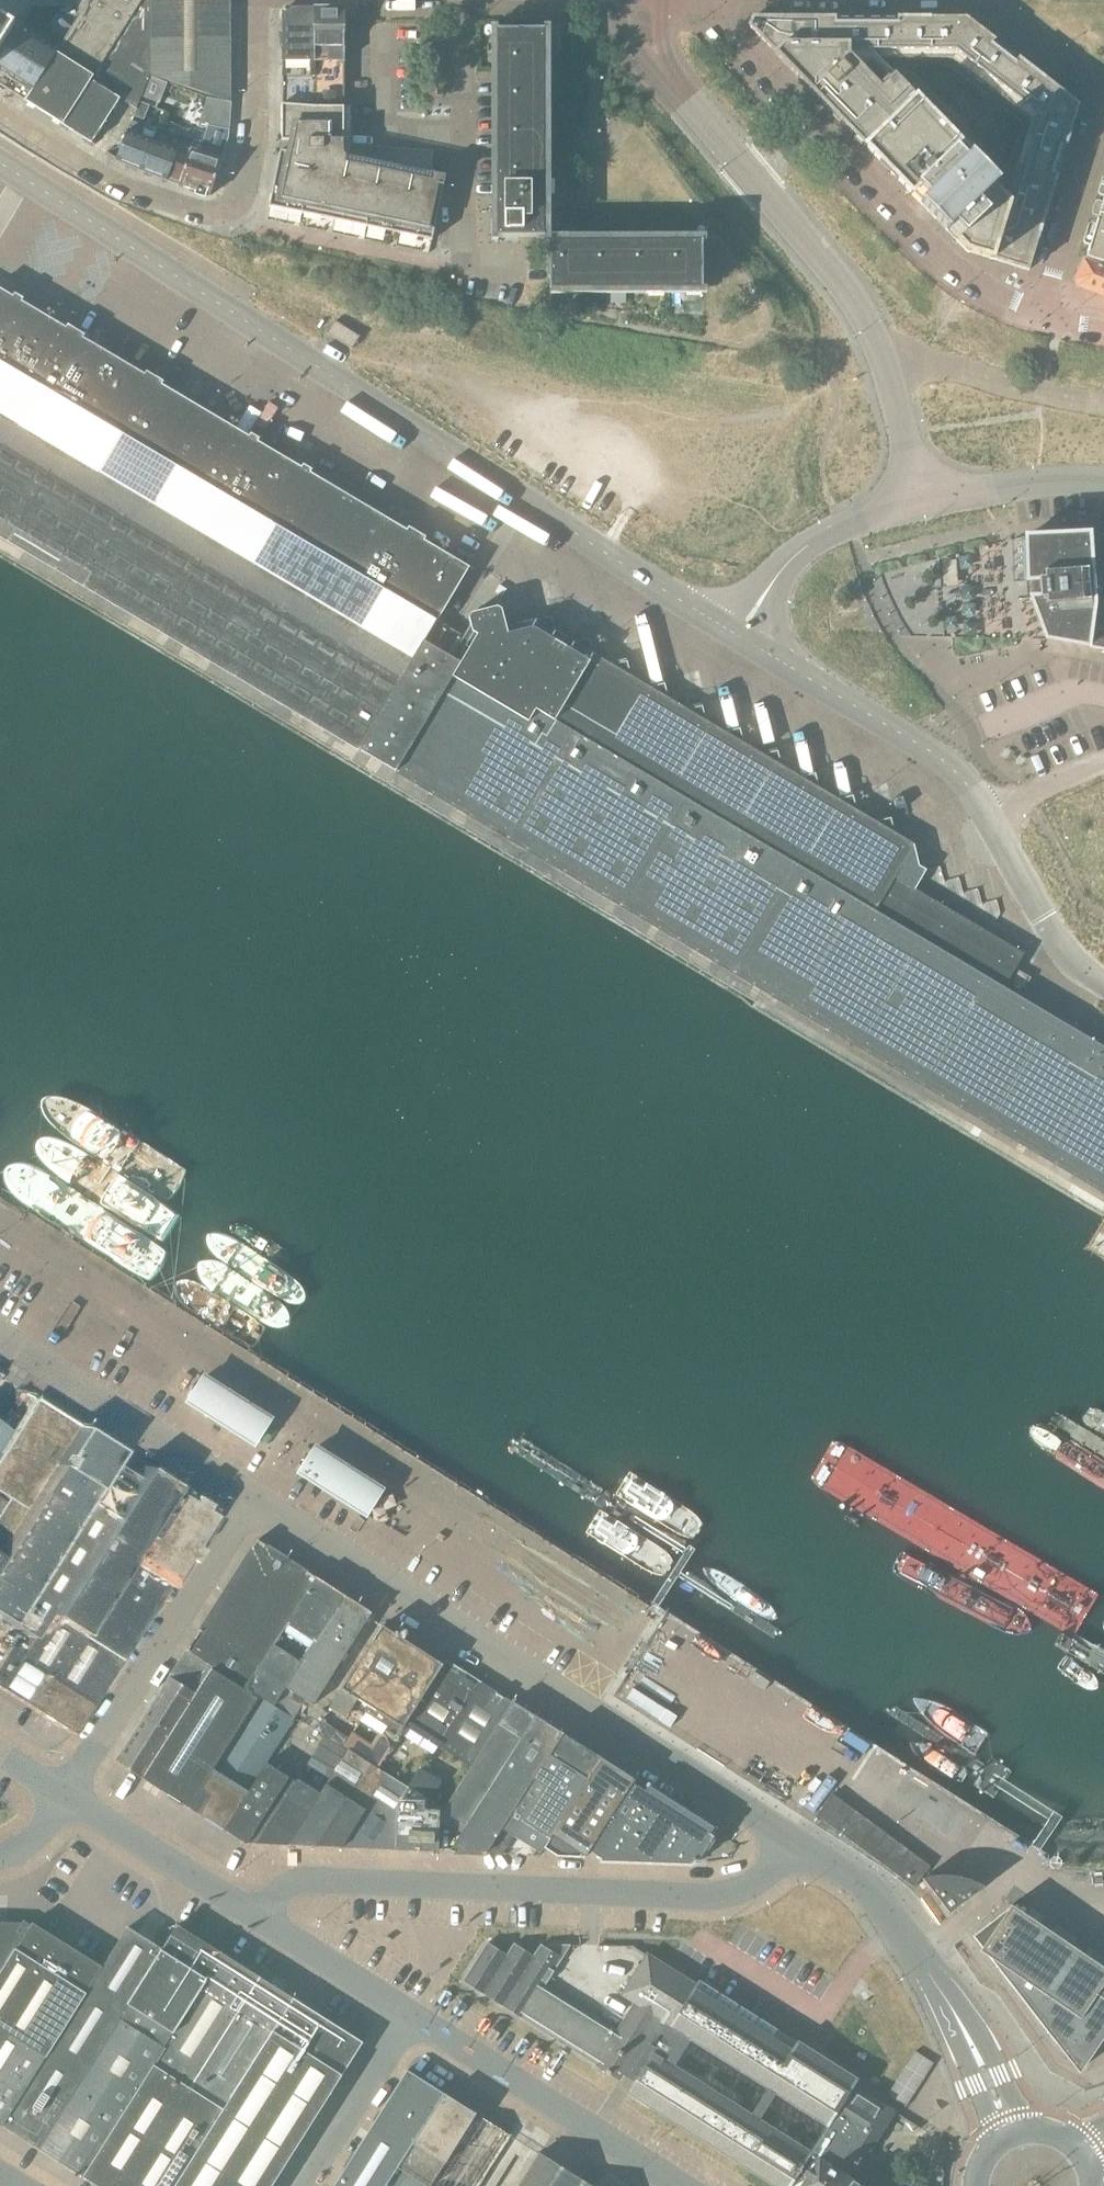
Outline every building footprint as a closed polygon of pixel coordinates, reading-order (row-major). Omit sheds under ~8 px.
[(61,123),(89,79),(91,80),(142,0),(89,0),(86,5),(60,46),(25,100),(61,123)] [(91,142),(120,98),(136,109),(139,101),(141,95),(149,76),(149,0),(142,0),(91,80),(89,79),(61,123),(91,142)] [(149,76),(164,81),(231,102),(231,0),(149,0),(149,76)] [(343,7),(314,8),(315,106),(344,107),(344,94),(344,7),(343,7)] [(282,77),(281,104),(315,106),(314,8),(286,8),(281,12),(281,77),(282,77)] [(16,26),(0,16),(0,50),(16,26)] [(1028,270),(1078,105),(966,17),(752,17),(748,26),(809,88),(945,229),(967,252),(982,256),(1028,270)] [(25,100),(60,46),(23,22),(0,58),(0,84),(25,100)] [(497,237),(533,237),(544,237),(544,196),(544,29),(497,29),(497,72),(497,237)] [(164,81),(149,76),(141,95),(157,101),(164,81)] [(231,102),(207,97),(198,123),(229,130),(231,102)] [(139,101),(136,109),(133,115),(143,119),(149,105),(139,101)] [(350,107),(344,107),(315,106),(281,104),(281,141),(283,141),(283,151),(280,151),(269,207),(432,240),(443,186),(444,186),(445,176),(432,173),(431,173),(379,162),(362,160),(346,157),(350,154),(350,145),(350,107)] [(115,161),(141,171),(153,139),(127,129),(115,161)] [(772,141),(773,142),(791,162),(792,163),(796,160),(798,161),(802,158),(800,156),(802,154),(782,133),(772,141)] [(178,185),(190,149),(191,144),(181,140),(178,149),(153,139),(141,171),(178,185)] [(178,185),(210,196),(221,160),(190,149),(178,185)] [(1094,201),(1091,212),(1093,215),(1098,216),(1085,259),(1103,266),(1103,196),(1102,201),(1097,200),(1094,201)] [(702,240),(549,241),(549,288),(702,287),(702,240)] [(1085,259),(1075,280),(1078,287),(1103,296),(1103,266),(1085,259)] [(9,294),(0,289),(0,338),(22,302),(9,294)] [(63,326),(22,302),(0,338),(0,393),(28,409),(42,387),(74,333),(63,326)] [(334,320),(326,333),(351,349),(359,336),(334,320)] [(152,379),(96,346),(74,333),(42,387),(120,434),(152,379)] [(205,410),(193,403),(152,379),(120,434),(172,465),(205,410)] [(413,660),(424,643),(433,628),(437,622),(382,589),(277,527),(225,496),(172,465),(120,434),(42,387),(28,409),(0,393),(0,414),(413,660)] [(257,442),(245,434),(205,410),(172,465),(225,496),(257,442)] [(0,414),(0,536),(1,537),(76,581),(189,649),(359,750),(359,749),(413,660),(0,414)] [(310,473),(296,465),(257,442),(225,496),(277,527),(310,473)] [(414,535),(404,529),(310,473),(277,527),(382,589),(414,535)] [(1030,597),(1045,639),(1103,650),(1103,541),(1089,539),(1074,540),(1074,533),(1025,536),(1026,581),(1033,581),(1033,589),(1034,597),(1030,597)] [(437,622),(438,620),(469,567),(414,535),(382,589),(437,622)] [(854,809),(628,675),(535,620),(535,621),(506,628),(501,610),(497,607),(471,614),(469,618),(470,625),(464,636),(438,620),(437,622),(433,628),(424,643),(413,660),(359,749),(579,880),(737,974),(738,976),(1103,1193),(1103,1049),(1002,988),(1023,954),(912,888),(895,877),(901,867),(918,863),(914,845),(854,809)] [(1024,988),(1030,978),(1018,971),(1012,981),(1024,988)] [(226,1390),(204,1377),(188,1402),(209,1416),(226,1390)] [(226,1390),(209,1416),(232,1430),(248,1405),(226,1390)] [(75,1425),(34,1398),(1,1450),(0,1451),(0,1494),(5,1497),(2,1501),(0,1500),(0,1543),(75,1425)] [(248,1405),(232,1430),(254,1444),(271,1419),(248,1405)] [(75,1425),(0,1543),(0,1620),(3,1621),(106,1459),(113,1448),(75,1425)] [(337,1461),(316,1447),(299,1473),(321,1487),(337,1461)] [(37,1626),(45,1613),(131,1475),(106,1459),(3,1621),(29,1638),(37,1626)] [(337,1461),(321,1487),(345,1502),(362,1476),(337,1461)] [(75,1632),(79,1625),(121,1558),(168,1483),(138,1464),(131,1475),(45,1613),(64,1626),(75,1632)] [(362,1476),(345,1502),(366,1515),(382,1489),(362,1476)] [(168,1483),(121,1558),(165,1586),(212,1512),(198,1502),(197,1502),(184,1494),(183,1493),(168,1483)] [(286,1558),(257,1540),(199,1631),(228,1650),(286,1558)] [(75,1632),(119,1660),(140,1625),(165,1586),(121,1558),(79,1625),(75,1632)] [(257,1668),(314,1577),(286,1558),(228,1650),(257,1668)] [(273,1706),(280,1695),(323,1625),(343,1594),(314,1577),(257,1668),(244,1688),(259,1697),(273,1706)] [(280,1695),(273,1706),(293,1719),(304,1701),(312,1705),(362,1625),(368,1617),(368,1618),(369,1617),(372,1613),(343,1594),(323,1625),(280,1695)] [(37,1626),(29,1638),(19,1654),(17,1657),(91,1704),(119,1660),(75,1632),(64,1626),(45,1613),(37,1626)] [(382,1626),(332,1704),(347,1714),(348,1713),(350,1709),(362,1717),(365,1713),(369,1707),(391,1721),(387,1727),(385,1731),(395,1737),(401,1727),(403,1724),(443,1665),(409,1643),(412,1639),(399,1630),(397,1632),(395,1631),(394,1633),(382,1626)] [(199,1631),(187,1650),(244,1688),(257,1668),(228,1650),(199,1631)] [(17,1657),(19,1654),(7,1647),(0,1658),(0,1684),(17,1657)] [(117,1759),(115,1761),(142,1778),(212,1668),(187,1650),(186,1650),(117,1759)] [(17,1657),(0,1684),(0,1689),(71,1734),(91,1704),(17,1657)] [(446,1660),(443,1665),(403,1724),(472,1767),(513,1703),(446,1660)] [(212,1668),(142,1778),(146,1781),(161,1790),(189,1808),(259,1697),(244,1688),(212,1668)] [(273,1706),(259,1697),(189,1808),(223,1830),(265,1763),(293,1719),(273,1706)] [(513,1703),(472,1767),(445,1810),(466,1824),(450,1850),(450,1852),(484,1853),(561,1733),(513,1703)] [(343,1746),(348,1749),(367,1762),(376,1767),(379,1762),(395,1737),(381,1728),(371,1744),(352,1732),(343,1746)] [(601,1758),(561,1733),(484,1853),(501,1854),(513,1836),(540,1854),(543,1848),(579,1792),(600,1759),(601,1758)] [(348,1749),(320,1794),(287,1845),(313,1846),(367,1762),(348,1749)] [(579,1792),(543,1848),(556,1856),(584,1857),(591,1848),(634,1780),(612,1765),(611,1766),(600,1759),(579,1792)] [(387,1774),(376,1767),(367,1762),(313,1846),(339,1847),(387,1774)] [(265,1763),(223,1830),(246,1844),(288,1777),(265,1763)] [(440,1782),(419,1770),(409,1786),(431,1798),(440,1782)] [(407,1787),(387,1774),(339,1847),(396,1849),(397,1848),(398,1802),(407,1787)] [(287,1845),(320,1794),(297,1779),(256,1843),(255,1844),(287,1845)] [(649,1789),(634,1780),(591,1848),(606,1859),(608,1857),(611,1859),(633,1859),(634,1858),(646,1859),(646,1860),(651,1861),(652,1860),(692,1862),(694,1858),(699,1862),(715,1836),(710,1833),(712,1829),(680,1809),(680,1808),(649,1789)] [(398,1802),(397,1848),(440,1849),(442,1813),(420,1812),(420,1803),(398,1802)] [(923,1879),(941,1903),(949,1913),(982,1887),(983,1887),(983,1886),(979,1884),(975,1882),(971,1880),(967,1878),(962,1877),(958,1876),(953,1875),(949,1875),(944,1875),(940,1875),(935,1875),(931,1876),(926,1877),(922,1878),(922,1879),(923,1879)] [(1011,1904),(1009,1908),(972,1936),(981,1948),(979,1951),(988,1957),(1055,2042),(1059,2047),(1064,2051),(1085,2065),(1103,2037),(1103,1968),(1011,1904)] [(0,1922),(0,1975),(29,1929),(20,1923),(0,1922)] [(2,2126),(102,1968),(93,1963),(94,1962),(32,1924),(29,1929),(0,1975),(0,2124),(2,2126)] [(162,1949),(152,1943),(128,1927),(102,1968),(2,2126),(83,2177),(131,2101),(200,2145),(294,1999),(223,1955),(221,1959),(175,1929),(162,1949)] [(463,1981),(597,2065),(596,2066),(618,2080),(626,2068),(638,2076),(627,2092),(650,2107),(776,2185),(789,2185),(796,2176),(803,2180),(800,2185),(863,2185),(844,2174),(852,2161),(861,2146),(869,2151),(894,2111),(854,2085),(695,1985),(670,1969),(665,1966),(647,1955),(621,1995),(635,2003),(618,2031),(544,1985),(569,1945),(550,1945),(547,1949),(540,1944),(533,1956),(513,1943),(506,1955),(487,1942),(463,1981)] [(363,2042),(294,1999),(200,2145),(175,2185),(272,2185),(363,2042)] [(905,2107),(933,2063),(927,2059),(914,2051),(886,2096),(905,2107)] [(336,2181),(344,2185),(385,2185),(444,2094),(406,2070),(368,2131),(358,2146),(336,2181)] [(398,2185),(432,2185),(477,2114),(445,2094),(398,2169),(406,2174),(398,2185)] [(83,2177),(97,2185),(175,2185),(200,2145),(131,2101),(83,2177)] [(432,2185),(477,2185),(510,2135),(477,2114),(432,2185)] [(584,2182),(539,2154),(518,2185),(581,2185),(584,2182)]
